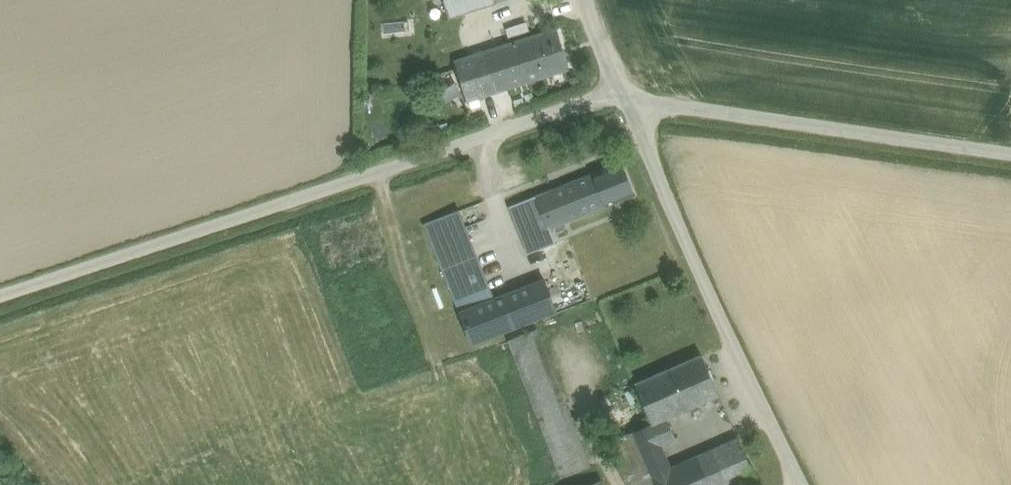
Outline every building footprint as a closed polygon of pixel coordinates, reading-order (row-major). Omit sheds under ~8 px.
[(444,2),(449,17),(472,10),(469,0),(451,0),(444,2)] [(472,10),(483,6),(481,0),(469,0),(472,10)] [(556,29),(485,51),(497,92),(569,69),(556,29)] [(485,51),(454,61),(467,101),(497,92),(485,51)] [(622,162),(592,174),(605,207),(615,203),(635,195),(622,162)] [(592,174),(535,197),(554,243),(621,217),(615,203),(605,207),(592,174)] [(535,197),(509,207),(528,254),(554,243),(535,197)] [(424,224),(430,241),(466,227),(460,210),(424,224)] [(430,241),(460,313),(491,301),(466,227),(430,241)] [(491,301),(460,313),(472,344),(556,311),(544,280),(491,301)] [(495,288),(495,290),(495,292),(497,294),(498,295),(500,295),(502,295),(504,294),(505,292),(505,290),(505,288),(503,287),(502,286),(500,285),(498,286),(496,287),(495,288)] [(538,329),(510,340),(539,418),(567,407),(538,329)] [(701,355),(669,369),(687,410),(719,395),(701,355)] [(666,419),(687,410),(669,369),(634,384),(648,416),(644,418),(647,426),(652,424),(652,425),(666,419)] [(644,418),(648,416),(634,384),(613,394),(627,425),(644,418)] [(567,407),(539,418),(562,477),(590,466),(567,407)] [(647,426),(633,432),(652,476),(671,467),(661,445),(675,439),(666,419),(652,425),(652,424),(647,426)] [(633,432),(614,440),(633,484),(656,484),(652,476),(633,432)] [(683,462),(692,484),(735,484),(748,479),(733,441),(683,462)] [(652,476),(656,484),(692,484),(683,462),(671,467),(652,476)]
